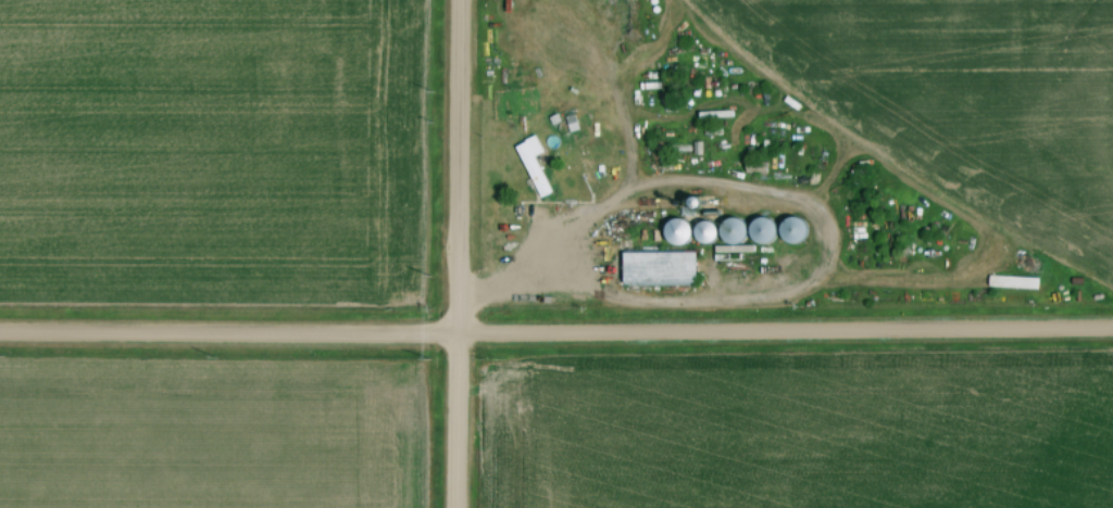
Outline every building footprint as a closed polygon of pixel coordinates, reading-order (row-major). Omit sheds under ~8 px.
[(553,183),(546,186),(535,159),(542,156),(535,138),(514,146),(538,200),(557,192),(553,183)] [(764,218),(746,230),(758,248),(776,236),(764,218)] [(689,242),(683,219),(662,225),(668,248),(689,242)] [(784,219),(779,241),(799,246),(804,224),(784,219)] [(722,220),(718,242),(740,246),(744,224),(722,220)] [(713,240),(708,222),(694,226),(698,244),(713,240)] [(616,257),(688,256),(688,288),(617,289),(616,257)]
